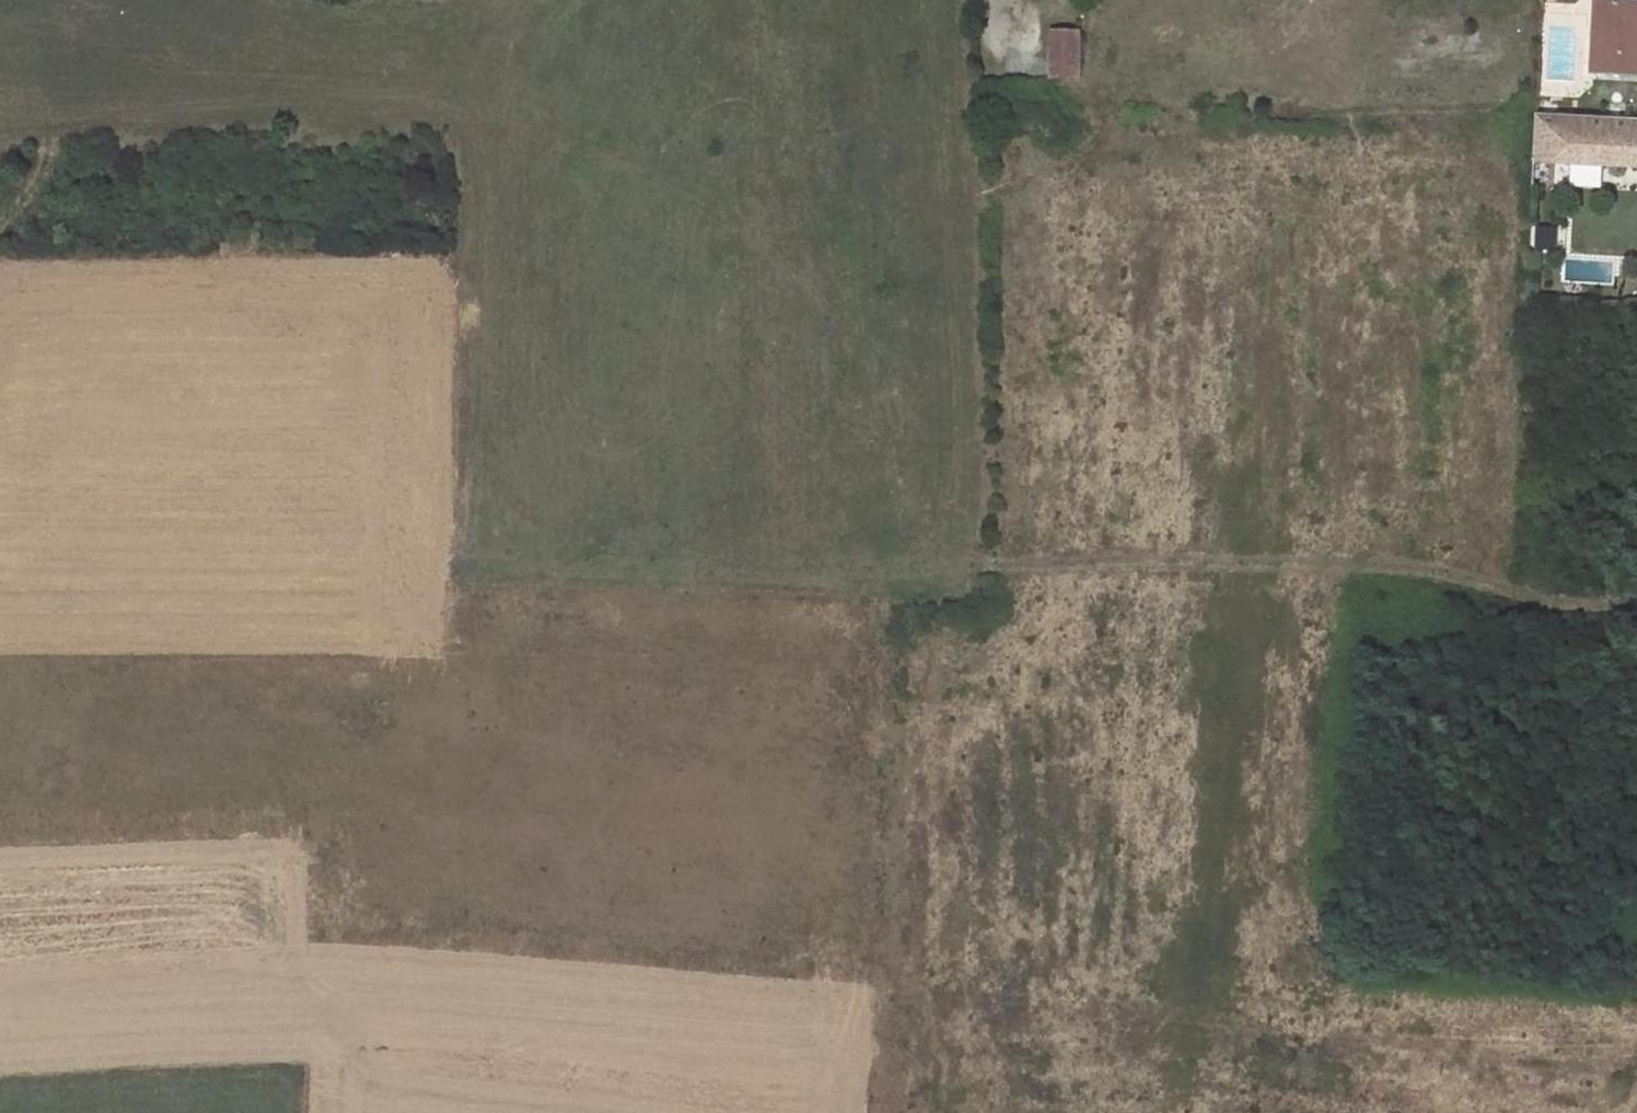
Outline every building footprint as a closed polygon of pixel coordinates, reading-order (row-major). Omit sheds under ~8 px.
[(1598,2),(1593,72),(1636,75),(1636,4),(1598,2)] [(1081,35),(1049,35),(1049,44),(1048,44),(1048,78),(1081,78),(1081,35)] [(1537,115),(1534,160),(1534,161),(1636,168),(1636,121),(1537,115)]
